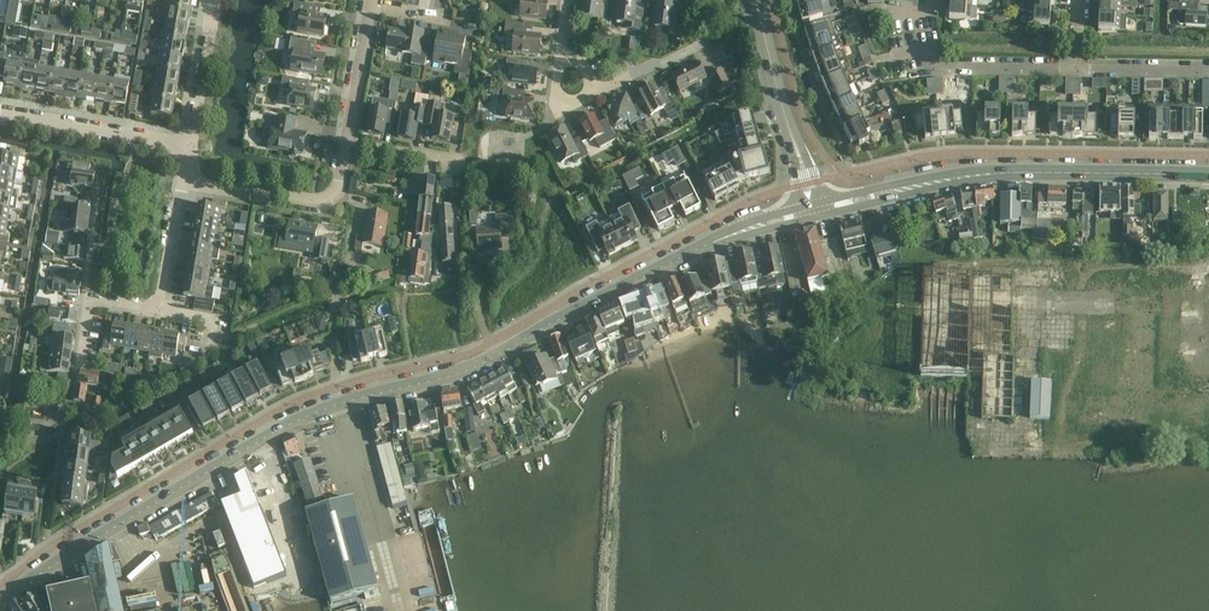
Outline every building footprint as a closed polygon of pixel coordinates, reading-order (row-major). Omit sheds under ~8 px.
[(6,25),(9,25),(16,26),(21,0),(10,0),(6,25)] [(126,12),(142,15),(144,0),(128,0),(128,2),(126,12)] [(191,14),(193,0),(172,0),(170,10),(191,14)] [(515,7),(521,7),(520,17),(546,20),(548,3),(526,0),(516,0),(515,7)] [(582,17),(598,19),(598,24),(605,24),(608,0),(584,0),(582,17)] [(617,23),(633,25),(632,30),(640,31),(642,15),(634,14),(636,1),(633,1),(633,0),(620,0),(617,23)] [(798,10),(819,5),(826,3),(826,0),(796,0),(798,10)] [(1022,1),(1029,1),(1029,11),(1054,13),(1054,7),(1051,7),(1051,0),(1022,0),(1022,1)] [(295,3),(293,16),(297,17),(296,22),(298,24),(300,24),(299,33),(324,37),(327,17),(317,16),(315,13),(316,7),(317,8),(317,7),(295,3)] [(666,3),(661,3),(661,4),(658,4),(655,28),(671,30),(670,35),(678,36),(680,20),(673,19),(674,6),(671,5),(671,4),(666,3)] [(1122,4),(1100,3),(1100,10),(1096,10),(1096,16),(1121,17),(1122,7),(1122,4)] [(1178,16),(1177,25),(1186,26),(1206,27),(1207,15),(1197,14),(1198,11),(1198,5),(1193,5),(1181,4),(1180,11),(1180,16),(1178,16)] [(819,5),(798,10),(802,24),(823,18),(819,5)] [(972,7),(947,5),(946,11),(950,12),(949,19),(963,20),(963,21),(964,21),(966,21),(967,21),(968,20),(971,21),(972,7)] [(170,10),(167,25),(188,29),(191,14),(170,10)] [(1054,13),(1029,11),(1028,24),(1031,25),(1032,25),(1033,26),(1034,26),(1035,26),(1036,25),(1049,26),(1050,18),(1054,19),(1054,13)] [(147,12),(145,21),(152,22),(153,13),(147,12)] [(1096,16),(1095,22),(1099,22),(1098,29),(1120,31),(1126,31),(1127,18),(1121,17),(1096,16)] [(145,21),(143,31),(150,32),(152,22),(145,21)] [(506,23),(504,34),(515,36),(513,53),(539,56),(542,36),(523,34),(524,25),(506,23)] [(850,25),(852,31),(860,29),(858,23),(850,25)] [(805,32),(809,45),(836,36),(832,24),(805,32)] [(188,29),(167,25),(165,40),(185,44),(188,29)] [(424,32),(406,29),(405,33),(390,30),(389,36),(388,36),(387,39),(388,39),(387,48),(402,51),(402,53),(413,55),(411,64),(425,67),(428,49),(421,48),(424,32)] [(860,29),(852,31),(854,37),(862,34),(860,29)] [(36,32),(35,39),(44,40),(45,34),(36,32)] [(466,37),(439,32),(433,62),(456,66),(454,74),(469,76),(472,55),(464,54),(466,37)] [(45,34),(44,40),(54,42),(55,35),(45,34)] [(122,36),(121,43),(131,44),(136,45),(138,36),(132,35),(131,38),(122,36)] [(836,36),(809,45),(813,58),(833,51),(840,49),(836,36)] [(66,37),(65,45),(74,46),(76,39),(66,37)] [(76,39),(74,46),(84,48),(85,41),(76,39)] [(291,39),(288,58),(294,59),(293,65),(292,71),(299,72),(322,76),(325,55),(308,52),(309,42),(291,39)] [(185,44),(165,40),(162,55),(183,59),(185,44)] [(141,42),(140,51),(146,52),(148,43),(141,42)] [(96,43),(95,50),(104,51),(105,44),(96,43)] [(115,46),(105,44),(104,51),(114,53),(115,46)] [(858,49),(860,55),(868,52),(866,46),(858,49)] [(126,48),(125,55),(134,57),(136,50),(126,48)] [(140,51),(138,61),(145,62),(146,52),(140,51)] [(833,51),(813,58),(818,71),(838,63),(833,51)] [(870,57),(868,52),(860,55),(863,60),(870,57)] [(183,59),(162,55),(159,70),(180,74),(183,59)] [(504,82),(509,83),(536,86),(538,70),(523,69),(524,61),(507,59),(504,82)] [(21,87),(35,89),(39,69),(40,62),(25,60),(24,66),(21,87)] [(21,87),(24,66),(2,62),(0,76),(0,77),(6,78),(5,84),(21,87)] [(698,63),(673,76),(681,92),(706,78),(698,63)] [(822,83),(842,75),(838,63),(818,71),(822,83)] [(35,89),(50,92),(54,71),(39,69),(35,89)] [(867,72),(870,78),(877,75),(875,69),(867,72)] [(180,74),(159,70),(157,85),(177,89),(180,74)] [(719,93),(730,88),(721,70),(710,76),(719,93)] [(54,71),(50,92),(56,93),(56,97),(65,99),(69,74),(54,71)] [(136,72),(134,81),(141,82),(143,73),(136,72)] [(69,74),(65,99),(74,100),(75,96),(80,97),(84,77),(69,74)] [(828,96),(847,87),(842,75),(822,83),(828,96)] [(877,75),(870,78),(872,83),(879,80),(877,75)] [(99,79),(84,77),(80,97),(95,100),(99,79)] [(303,81),(283,77),(281,90),(290,92),(288,106),(313,110),(317,91),(302,88),(303,81)] [(114,82),(99,79),(95,100),(110,102),(114,82)] [(942,79),(934,80),(936,96),(943,95),(942,79)] [(936,96),(934,80),(927,81),(928,96),(936,96)] [(134,81),(133,91),(140,92),(141,82),(134,81)] [(129,84),(114,82),(110,102),(126,105),(129,84)] [(175,103),(177,89),(157,85),(154,100),(175,103)] [(654,85),(640,93),(651,116),(664,109),(667,116),(676,111),(671,103),(664,88),(657,91),(654,85)] [(833,108),(853,99),(847,87),(828,96),(833,108)] [(508,99),(506,117),(532,120),(534,102),(518,100),(519,91),(503,90),(502,99),(508,99)] [(877,95),(880,100),(887,97),(885,92),(877,95)] [(627,93),(603,105),(611,119),(615,128),(624,124),(636,118),(638,122),(644,119),(637,106),(634,108),(627,93)] [(417,124),(424,125),(428,103),(429,97),(417,94),(413,116),(402,114),(398,138),(415,141),(417,124)] [(139,97),(132,96),(129,111),(137,113),(139,97)] [(887,97),(880,100),(883,106),(890,103),(887,97)] [(372,108),(367,133),(384,136),(387,121),(393,122),(397,103),(389,101),(373,99),(372,108)] [(839,120),(858,111),(853,99),(833,108),(839,120)] [(172,119),(175,103),(154,100),(151,115),(172,119)] [(445,106),(428,103),(424,125),(434,127),(432,139),(449,142),(454,117),(443,115),(445,106)] [(937,108),(940,139),(949,138),(949,137),(955,136),(954,126),(962,125),(961,113),(953,113),(952,113),(952,107),(937,108)] [(1000,107),(985,107),(985,113),(985,116),(977,116),(977,134),(990,134),(990,136),(994,137),(1000,137),(1000,113),(1000,107)] [(1028,108),(1013,107),(1013,113),(1012,113),(1012,137),(1015,137),(1022,136),(1022,135),(1036,135),(1036,116),(1028,116),(1028,113),(1027,113),(1028,108)] [(1050,133),(1050,135),(1063,135),(1063,137),(1068,138),(1072,138),(1073,108),(1058,107),(1058,110),(1058,113),(1058,117),(1050,116),(1050,125),(1050,133)] [(932,139),(940,139),(937,108),(923,110),(923,116),(923,117),(915,118),(917,130),(924,129),(925,139),(932,139)] [(1073,108),(1072,138),(1077,138),(1082,137),(1082,136),(1095,136),(1095,133),(1096,117),(1088,117),(1088,113),(1087,113),(1087,111),(1087,108),(1073,108)] [(1133,115),(1133,109),(1119,108),(1119,115),(1118,115),(1118,117),(1110,117),(1110,133),(1118,133),(1118,138),(1134,138),(1134,132),(1135,118),(1134,118),(1134,115),(1133,115)] [(1158,138),(1163,138),(1163,109),(1150,109),(1150,115),(1149,115),(1149,140),(1158,140),(1158,138)] [(1167,140),(1176,140),(1176,109),(1163,109),(1163,138),(1167,138),(1167,140)] [(1189,139),(1189,109),(1176,109),(1176,140),(1184,140),(1184,139),(1189,139)] [(1202,109),(1189,109),(1189,139),(1193,139),(1193,140),(1202,140),(1203,116),(1202,115),(1202,109)] [(864,123),(858,111),(839,120),(845,132),(864,123)] [(616,141),(606,121),(598,124),(593,115),(587,119),(586,117),(580,120),(581,122),(580,122),(590,142),(595,140),(600,149),(616,141)] [(733,134),(756,128),(753,115),(729,121),(733,134)] [(293,132),(295,120),(280,118),(278,129),(273,129),(269,148),(291,152),(291,154),(293,156),(296,157),(298,155),(299,153),(303,154),(306,135),(293,132)] [(864,123),(845,132),(851,145),(857,142),(860,147),(860,146),(869,142),(866,137),(870,135),(864,123)] [(572,142),(565,128),(548,137),(561,163),(572,158),(575,163),(589,156),(580,139),(572,142)] [(756,128),(733,134),(736,147),(760,141),(756,128)] [(725,137),(722,131),(715,135),(718,140),(725,137)] [(727,142),(725,137),(718,140),(720,145),(727,142)] [(763,153),(760,141),(736,147),(740,160),(763,153)] [(17,171),(19,158),(24,159),(25,151),(11,149),(9,156),(0,154),(0,168),(17,171)] [(678,149),(662,157),(666,165),(667,166),(674,163),(677,169),(686,164),(683,157),(678,149)] [(769,173),(763,153),(740,160),(741,165),(734,167),(729,168),(736,182),(769,173)] [(729,168),(734,167),(730,159),(726,161),(729,168)] [(726,161),(713,168),(728,195),(740,189),(736,182),(729,168),(726,161)] [(73,185),(93,188),(95,175),(89,174),(90,165),(69,162),(67,179),(73,179),(73,185)] [(14,184),(22,185),(24,173),(17,171),(0,168),(0,182),(14,184)] [(639,168),(622,178),(626,185),(630,193),(640,188),(637,182),(644,178),(643,176),(639,168)] [(728,195),(713,168),(702,174),(705,179),(704,179),(716,201),(728,195)] [(684,176),(663,188),(677,214),(676,211),(681,209),(686,217),(701,209),(700,207),(691,189),(686,179),(684,176)] [(422,179),(418,217),(431,219),(433,200),(435,181),(423,179),(422,179)] [(14,184),(0,182),(0,195),(12,197),(14,184)] [(1037,219),(1038,219),(1038,214),(1031,214),(1032,188),(1019,187),(1019,196),(1018,223),(1019,225),(1021,225),(1021,230),(1037,231),(1037,219)] [(663,188),(642,199),(643,201),(648,211),(657,228),(658,231),(674,223),(670,215),(675,212),(676,214),(677,214),(663,188)] [(993,188),(974,191),(976,208),(979,208),(986,207),(985,203),(995,201),(993,188)] [(1067,190),(1039,188),(1037,213),(1051,214),(1054,214),(1054,210),(1065,211),(1067,190)] [(1120,188),(1099,188),(1099,213),(1120,213),(1120,188)] [(1133,188),(1122,188),(1122,227),(1122,237),(1132,237),(1132,227),(1130,227),(1130,220),(1140,220),(1140,207),(1134,207),(1133,188)] [(981,219),(979,208),(976,208),(974,191),(974,190),(961,192),(964,211),(973,209),(974,220),(981,219)] [(1073,190),(1073,211),(1077,212),(1077,231),(1083,232),(1083,213),(1084,191),(1073,190)] [(1083,232),(1082,235),(1088,235),(1088,216),(1093,216),(1094,191),(1084,191),(1083,213),(1083,232)] [(1168,222),(1168,192),(1153,192),(1153,222),(1168,222)] [(942,198),(940,198),(944,211),(945,210),(948,219),(949,223),(953,222),(957,220),(956,207),(954,201),(951,194),(942,198)] [(10,210),(16,211),(18,198),(12,197),(0,195),(0,208),(10,210)] [(1018,223),(1019,196),(1001,195),(1000,224),(1019,225),(1018,223)] [(77,199),(65,198),(63,213),(69,214),(66,232),(75,233),(75,234),(78,235),(78,234),(87,235),(88,224),(87,224),(88,218),(89,218),(90,210),(76,208),(77,199)] [(945,225),(949,223),(948,219),(945,210),(944,211),(940,198),(932,201),(940,223),(944,221),(945,225)] [(200,205),(198,219),(219,222),(221,209),(226,210),(227,202),(213,200),(212,207),(200,205)] [(451,207),(439,208),(440,226),(453,225),(451,207)] [(0,208),(0,221),(8,223),(10,210),(0,208)] [(608,219),(624,249),(638,242),(631,228),(638,224),(630,208),(608,219)] [(388,216),(368,212),(364,236),(357,235),(355,250),(362,251),(364,244),(383,247),(388,216)] [(496,228),(477,229),(478,250),(502,249),(502,239),(511,238),(509,216),(496,216),(496,228)] [(426,242),(432,243),(433,234),(429,234),(431,219),(418,217),(416,236),(419,236),(419,242),(423,242),(426,242)] [(198,219),(195,231),(217,235),(219,222),(198,219)] [(608,219),(587,230),(598,251),(605,247),(606,250),(609,256),(624,249),(608,219)] [(1037,219),(1037,231),(1037,240),(1050,240),(1051,220),(1038,219),(1037,219)] [(9,244),(10,237),(10,235),(8,232),(6,231),(8,223),(0,221),(0,242),(9,244)] [(282,235),(279,249),(295,251),(296,245),(314,248),(317,228),(298,224),(298,223),(292,222),(292,223),(290,223),(288,235),(282,235)] [(861,222),(840,227),(841,233),(842,235),(846,253),(867,248),(865,239),(861,222)] [(453,225),(440,226),(441,245),(454,244),(453,225)] [(818,242),(819,241),(815,229),(817,229),(816,228),(794,234),(807,282),(828,277),(820,244),(819,245),(818,242)] [(217,235),(195,231),(193,244),(220,249),(223,236),(217,235)] [(235,231),(233,238),(239,239),(244,240),(245,232),(235,231)] [(881,239),(871,242),(877,260),(886,257),(886,256),(897,253),(892,236),(881,239)] [(318,239),(314,259),(325,261),(329,241),(318,239)] [(415,254),(413,266),(425,267),(425,271),(430,272),(431,253),(432,243),(426,242),(423,242),(421,255),(415,254)] [(218,262),(220,249),(193,244),(191,257),(212,261),(218,262)] [(454,244),(441,245),(443,263),(455,263),(454,244)] [(1,259),(6,260),(8,247),(0,246),(0,266),(1,259)] [(65,252),(64,259),(84,262),(85,250),(56,246),(55,251),(65,252)] [(763,264),(755,266),(757,277),(757,278),(758,282),(767,280),(767,278),(784,274),(778,248),(760,252),(763,264)] [(737,267),(728,269),(732,285),(741,283),(740,281),(757,278),(757,277),(755,266),(752,251),(734,255),(737,267)] [(210,274),(212,261),(191,257),(189,270),(210,274)] [(732,298),(724,260),(707,264),(713,292),(715,291),(717,301),(732,298)] [(234,265),(232,278),(237,279),(241,279),(243,266),(239,265),(234,265)] [(425,267),(413,266),(411,283),(425,285),(425,284),(430,285),(430,272),(425,271),(425,267)] [(56,268),(55,280),(65,281),(81,284),(83,271),(63,269),(56,268)] [(923,274),(920,377),(947,378),(956,378),(967,378),(969,378),(969,377),(969,356),(983,356),(983,378),(982,420),(1013,421),(1014,357),(1011,357),(1014,277),(1013,277),(976,276),(961,276),(962,269),(934,268),(934,275),(925,274),(923,274)] [(189,270),(186,283),(208,287),(210,274),(189,270)] [(690,304),(705,298),(705,297),(712,294),(707,283),(700,286),(696,277),(681,283),(690,304)] [(50,279),(48,292),(63,294),(65,281),(55,280),(50,279)] [(81,284),(65,281),(63,294),(79,295),(81,284)] [(676,281),(666,284),(672,299),(671,299),(675,311),(674,311),(677,317),(682,315),(690,312),(687,306),(684,300),(684,299),(683,299),(676,281)] [(186,283),(184,296),(196,298),(194,310),(213,314),(215,302),(212,301),(215,288),(208,287),(186,283)] [(652,290),(660,311),(663,317),(668,327),(673,325),(670,318),(665,308),(669,307),(661,286),(661,287),(652,290)] [(645,294),(648,303),(647,303),(651,315),(652,315),(653,319),(654,321),(663,317),(660,311),(652,290),(645,293),(645,294)] [(637,297),(620,303),(627,321),(633,319),(636,338),(644,336),(656,332),(654,325),(653,319),(652,315),(651,315),(647,303),(648,303),(645,294),(637,297)] [(616,304),(597,313),(599,316),(598,316),(609,340),(620,335),(617,328),(624,325),(616,304)] [(76,324),(77,312),(51,308),(49,320),(76,324)] [(606,342),(608,341),(609,341),(598,316),(586,322),(600,354),(609,350),(606,342)] [(54,323),(52,334),(68,335),(69,325),(54,323)] [(105,336),(103,350),(110,351),(111,346),(124,349),(128,327),(115,325),(114,328),(105,327),(103,336),(105,336)] [(137,351),(141,329),(128,327),(124,349),(137,351)] [(368,330),(374,358),(379,357),(379,359),(388,357),(382,333),(380,327),(368,330)] [(576,361),(597,352),(586,327),(573,333),(576,340),(568,344),(576,361)] [(137,351),(150,353),(154,332),(141,329),(137,351)] [(370,360),(374,358),(368,330),(355,333),(356,339),(357,343),(349,345),(353,362),(361,361),(361,363),(370,361),(370,360)] [(163,355),(167,334),(154,332),(150,353),(149,358),(162,360),(163,355)] [(180,336),(167,334),(163,355),(176,358),(178,351),(185,352),(187,338),(180,337),(180,336)] [(51,349),(72,352),(74,338),(52,335),(51,349)] [(554,338),(550,340),(556,358),(561,375),(562,374),(567,387),(572,385),(570,381),(563,361),(564,361),(565,362),(569,361),(560,335),(559,336),(558,335),(553,337),(554,338)] [(632,340),(625,342),(629,355),(636,353),(632,340)] [(259,352),(254,344),(248,347),(253,356),(259,352)] [(308,347),(294,353),(296,358),(305,381),(310,379),(314,376),(313,375),(325,370),(325,368),(320,356),(319,353),(311,356),(310,353),(308,347)] [(42,361),(40,372),(69,375),(72,352),(51,349),(49,362),(42,361)] [(282,367),(275,370),(282,387),(295,382),(296,383),(300,382),(305,381),(296,358),(294,353),(280,358),(283,364),(281,364),(282,367)] [(232,367),(238,364),(233,355),(227,358),(232,367)] [(534,364),(527,367),(536,388),(543,385),(544,388),(558,382),(556,377),(561,375),(556,358),(549,361),(546,356),(542,358),(533,362),(534,364)] [(219,364),(214,367),(219,376),(224,372),(219,364)] [(247,373),(245,375),(257,396),(257,395),(260,394),(261,396),(273,390),(258,365),(246,371),(247,373)] [(503,370),(496,373),(508,396),(516,391),(518,390),(517,390),(506,368),(503,370)] [(103,388),(105,375),(81,371),(80,385),(80,387),(77,386),(75,401),(86,402),(88,386),(103,388)] [(205,372),(199,375),(204,384),(210,381),(205,372)] [(233,381),(231,383),(230,383),(242,404),(243,404),(245,402),(247,405),(259,398),(257,395),(257,396),(245,375),(244,373),(232,380),(233,381)] [(496,373),(486,378),(497,398),(499,397),(500,400),(508,396),(496,373)] [(486,378),(477,384),(486,401),(488,403),(497,398),(486,378)] [(191,380),(185,384),(190,392),(196,389),(191,380)] [(228,412),(229,412),(231,410),(233,413),(244,406),(243,404),(242,404),(230,383),(231,383),(230,381),(218,388),(219,390),(217,391),(216,391),(228,412)] [(1032,382),(1030,419),(1049,420),(1051,383),(1032,382)] [(467,389),(476,406),(475,407),(479,415),(485,412),(481,404),(486,401),(477,384),(467,389)] [(229,412),(228,412),(216,391),(217,391),(216,389),(204,396),(205,398),(202,399),(202,400),(214,420),(217,419),(218,421),(230,414),(229,412)] [(458,389),(441,392),(443,403),(444,410),(461,408),(458,389)] [(174,399),(170,392),(165,395),(169,403),(174,399)] [(216,422),(214,420),(202,400),(202,399),(201,397),(190,404),(204,429),(216,422)] [(404,402),(389,406),(392,421),(396,421),(397,435),(407,434),(406,419),(407,418),(404,402)] [(146,406),(150,413),(156,410),(151,403),(146,406)] [(408,407),(413,431),(431,427),(430,425),(438,423),(435,407),(428,409),(427,403),(408,407)] [(150,413),(146,406),(141,409),(145,416),(150,413)] [(510,407),(504,409),(506,414),(509,421),(514,419),(510,407)] [(375,444),(376,443),(377,446),(386,444),(383,432),(392,429),(385,409),(384,409),(383,408),(377,410),(377,411),(370,413),(376,433),(373,434),(375,444)] [(472,409),(464,410),(467,433),(475,432),(472,409)] [(168,419),(182,442),(193,435),(180,412),(168,419)] [(123,419),(128,426),(133,423),(129,416),(123,419)] [(452,417),(444,417),(445,430),(447,441),(454,441),(453,429),(452,417)] [(122,430),(128,426),(123,419),(118,422),(122,430)] [(157,425),(170,448),(182,442),(168,419),(157,425)] [(146,432),(159,455),(170,448),(157,425),(146,432)] [(72,435),(70,450),(90,453),(92,438),(87,437),(88,432),(79,431),(78,436),(72,435)] [(139,446),(148,461),(159,455),(146,432),(135,439),(139,446)] [(301,455),(294,436),(283,441),(289,458),(301,455)] [(148,461),(139,446),(135,439),(123,445),(124,447),(125,447),(136,468),(148,461)] [(125,447),(124,447),(115,453),(112,469),(118,478),(136,468),(125,447)] [(70,450),(68,465),(88,468),(92,468),(94,454),(90,453),(70,450)] [(320,503),(324,502),(310,461),(294,466),(308,506),(308,507),(320,503)] [(88,468),(68,465),(66,480),(86,482),(88,468)] [(241,497),(221,505),(255,589),(287,576),(253,492),(247,475),(246,474),(235,480),(241,497)] [(84,497),(86,482),(66,480),(65,494),(84,497)] [(7,515),(21,517),(25,484),(19,483),(18,493),(10,492),(7,515)] [(25,484),(21,517),(34,519),(38,496),(30,495),(32,485),(25,484)] [(212,493),(149,528),(156,541),(220,506),(212,493)] [(82,508),(84,497),(65,494),(63,506),(82,508)] [(354,500),(307,513),(331,603),(378,590),(354,500)] [(148,527),(148,526),(148,524),(138,529),(140,537),(150,533),(148,527)] [(48,597),(51,610),(124,610),(113,564),(121,562),(112,543),(108,546),(86,560),(92,585),(86,587),(85,582),(74,585),(73,582),(56,586),(58,593),(48,595),(49,597),(48,597)] [(22,603),(26,610),(51,610),(48,597),(38,600),(35,595),(30,599),(28,598),(24,600),(24,602),(23,603),(22,603)] [(22,603),(20,599),(8,607),(11,610),(26,610),(22,603)]
